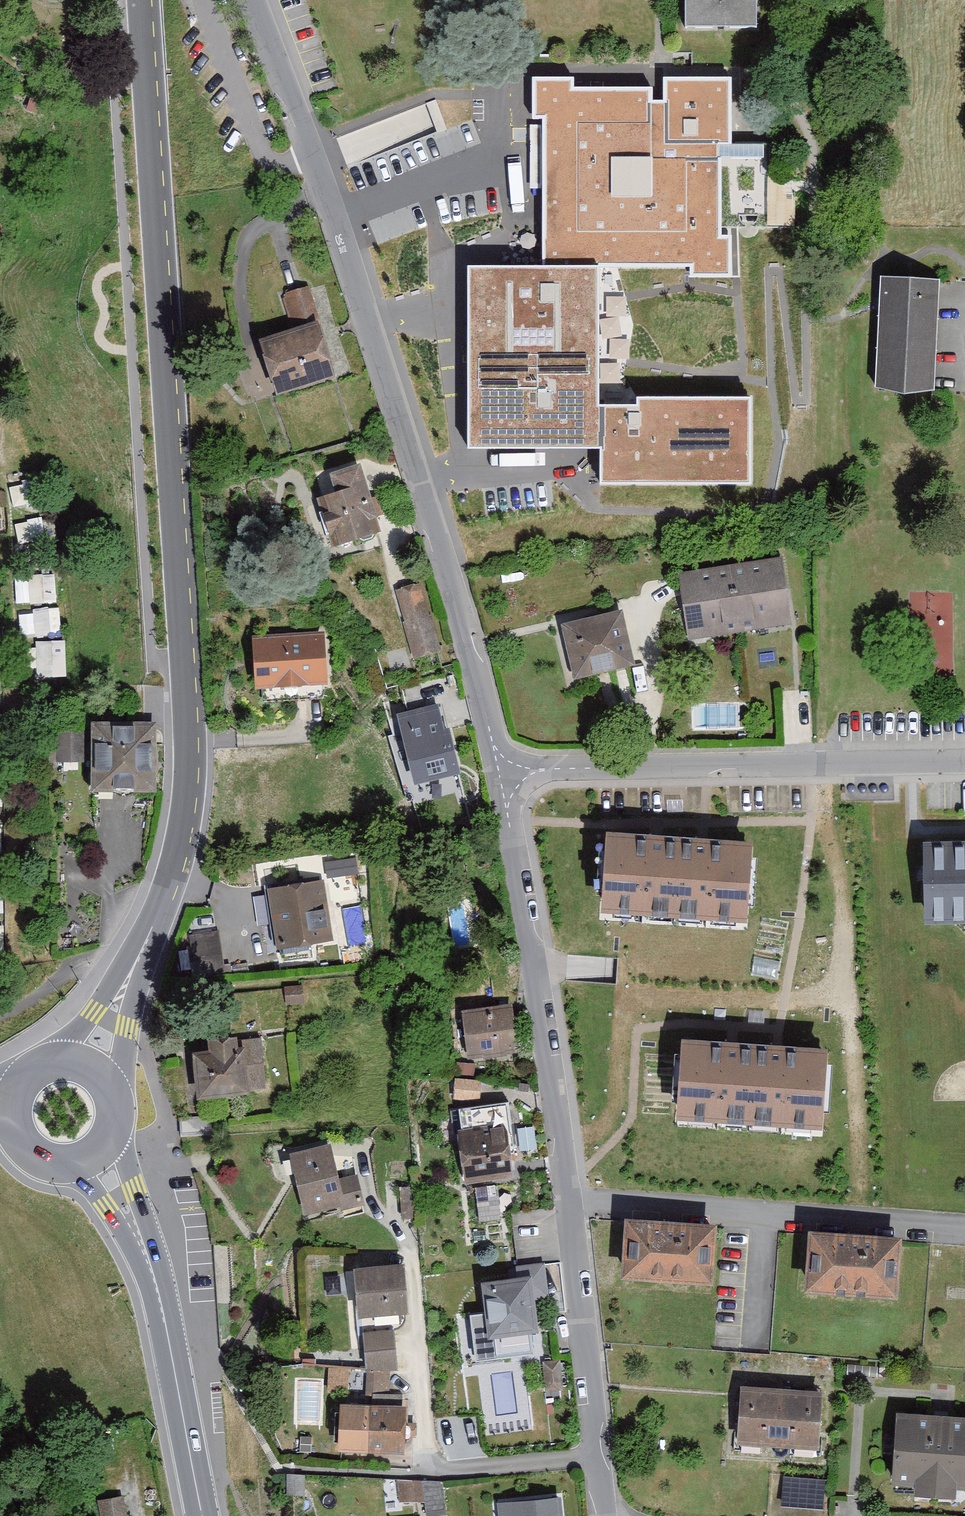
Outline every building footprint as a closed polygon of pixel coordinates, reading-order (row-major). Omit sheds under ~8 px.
[(686,24),(756,24),(756,0),(686,0),(686,24)] [(574,76),(533,76),(533,119),(543,119),(544,265),(599,265),(617,265),(690,264),(690,278),(740,278),(740,227),(788,227),(788,142),(732,142),(731,77),(664,77),(664,100),(654,100),(654,87),(574,87),(574,76)] [(599,299),(599,265),(544,265),(468,265),(469,450),(600,449),(600,404),(600,359),(599,299)] [(943,278),(885,275),(878,393),(936,396),(943,278)] [(268,337),(284,394),(340,379),(314,286),(279,295),(289,331),(268,337)] [(623,404),(600,404),(600,449),(600,485),(754,484),(753,396),(638,397),(638,404),(623,404)] [(366,461),(332,470),(338,489),(330,491),(334,508),(327,510),(333,531),(341,529),(343,539),(384,528),(366,461)] [(793,630),(783,560),(679,574),(689,645),(793,630)] [(16,576),(17,601),(58,600),(57,576),(16,576)] [(398,593),(413,660),(447,653),(432,585),(398,593)] [(61,607),(19,608),(20,633),(62,632),(61,607)] [(624,609),(564,623),(577,678),(637,663),(624,609)] [(325,633),(255,636),(257,687),(327,684),(325,633)] [(26,676),(67,675),(66,636),(25,637),(26,676)] [(443,706),(401,715),(414,782),(456,773),(443,706)] [(157,794),(160,726),(95,724),(92,792),(157,794)] [(76,728),(49,727),(48,759),(76,760),(76,728)] [(753,924),(756,841),(605,836),(602,919),(753,924)] [(919,846),(920,916),(964,915),(964,845),(919,846)] [(356,856),(331,856),(331,874),(357,873),(356,856)] [(325,882),(269,889),(275,948),(332,942),(325,882)] [(192,965),(222,964),(221,930),(191,930),(192,965)] [(302,990),(287,990),(288,1008),(303,1007),(302,990)] [(514,1008),(464,1014),(470,1063),(520,1057),(514,1008)] [(199,1053),(203,1100),(269,1094),(264,1047),(244,1049),(243,1040),(213,1043),(214,1051),(199,1053)] [(822,1133),(829,1050),(683,1040),(677,1122),(822,1133)] [(480,1083),(458,1081),(456,1102),(478,1104),(480,1083)] [(460,1113),(469,1183),(516,1177),(506,1107),(460,1113)] [(330,1143),(290,1153),(307,1217),(340,1208),(342,1215),(360,1210),(352,1178),(340,1181),(330,1143)] [(712,1231),(625,1224),(621,1278),(707,1285),(712,1231)] [(900,1243),(810,1236),(806,1287),(896,1293),(900,1243)] [(407,1265),(360,1270),(364,1315),(411,1311),(407,1265)] [(520,1280),(486,1284),(493,1334),(541,1328),(537,1299),(551,1297),(547,1266),(519,1270),(520,1280)] [(395,1331),(363,1335),(368,1370),(399,1366),(395,1331)] [(567,1363),(545,1364),(546,1393),(568,1392),(567,1363)] [(330,1387),(346,1388),(347,1364),(331,1364),(330,1387)] [(824,1390),(743,1386),(740,1442),(820,1447),(824,1390)] [(409,1405),(344,1402),(342,1451),(407,1453),(409,1405)] [(901,1417),(897,1482),(919,1484),(919,1494),(957,1496),(958,1486),(964,1486),(964,1420),(901,1417)] [(427,1515),(431,1515),(448,1515),(446,1484),(397,1482),(398,1503),(426,1503),(427,1515)] [(99,1502),(101,1515),(124,1515),(122,1498),(99,1502)] [(495,1505),(496,1515),(563,1515),(562,1501),(495,1505)]
